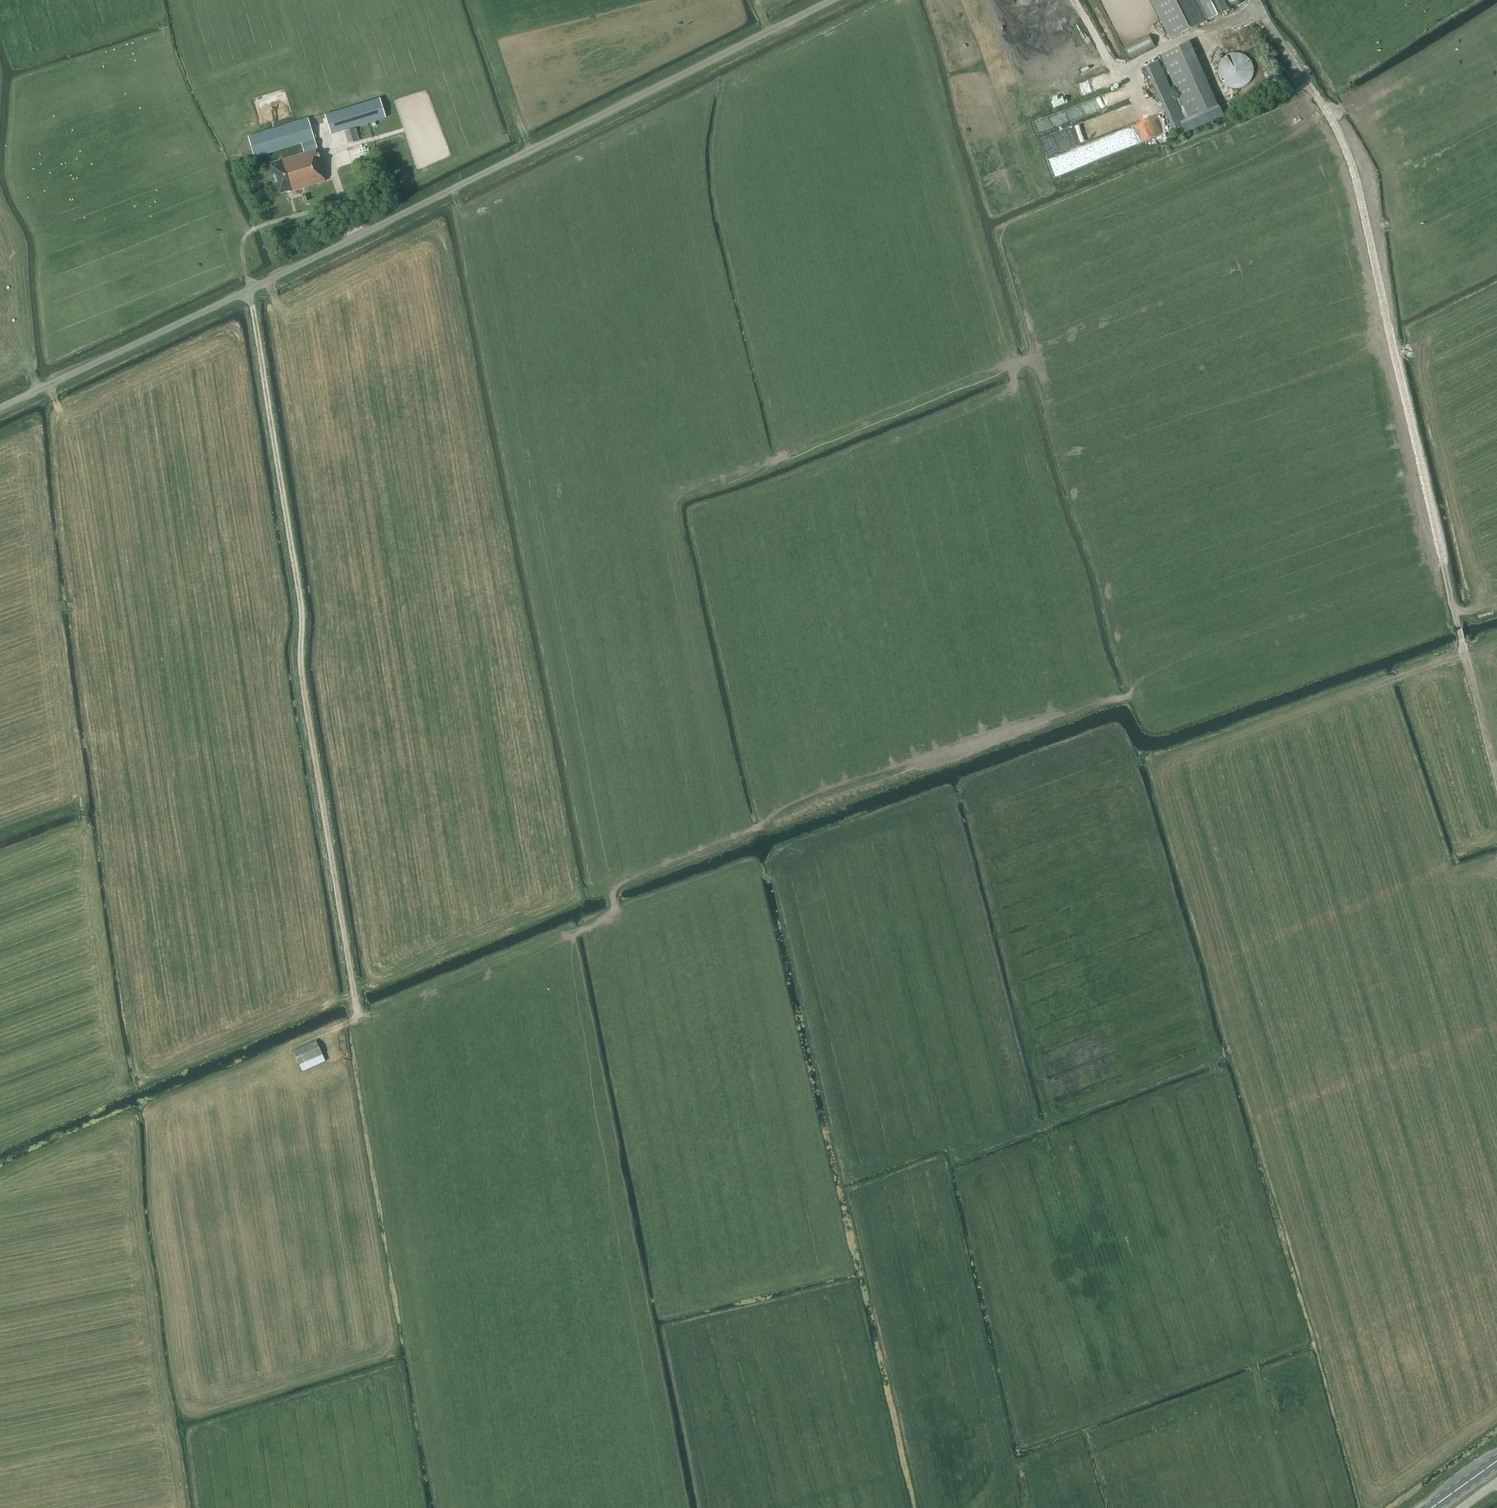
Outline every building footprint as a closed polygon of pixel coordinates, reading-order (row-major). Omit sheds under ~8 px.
[(1171,39),(1228,11),(1223,0),(1152,0),(1171,39)] [(1149,35),(1124,47),(1129,57),(1154,46),(1149,35)] [(1192,43),(1161,56),(1163,60),(1145,68),(1171,134),(1193,125),(1191,120),(1218,109),(1192,43)] [(1117,92),(1075,107),(1078,117),(1100,109),(1102,114),(1121,108),(1118,100),(1120,100),(1117,92)] [(380,97),(326,114),(331,133),(386,117),(380,97)] [(255,156),(302,142),(305,152),(270,163),(279,194),(290,190),(290,191),(324,181),(322,171),(323,171),(308,118),(249,135),(255,156)] [(355,128),(344,131),(347,144),(359,141),(355,128)] [(316,1041),(293,1051),(299,1066),(323,1055),(316,1041)]
